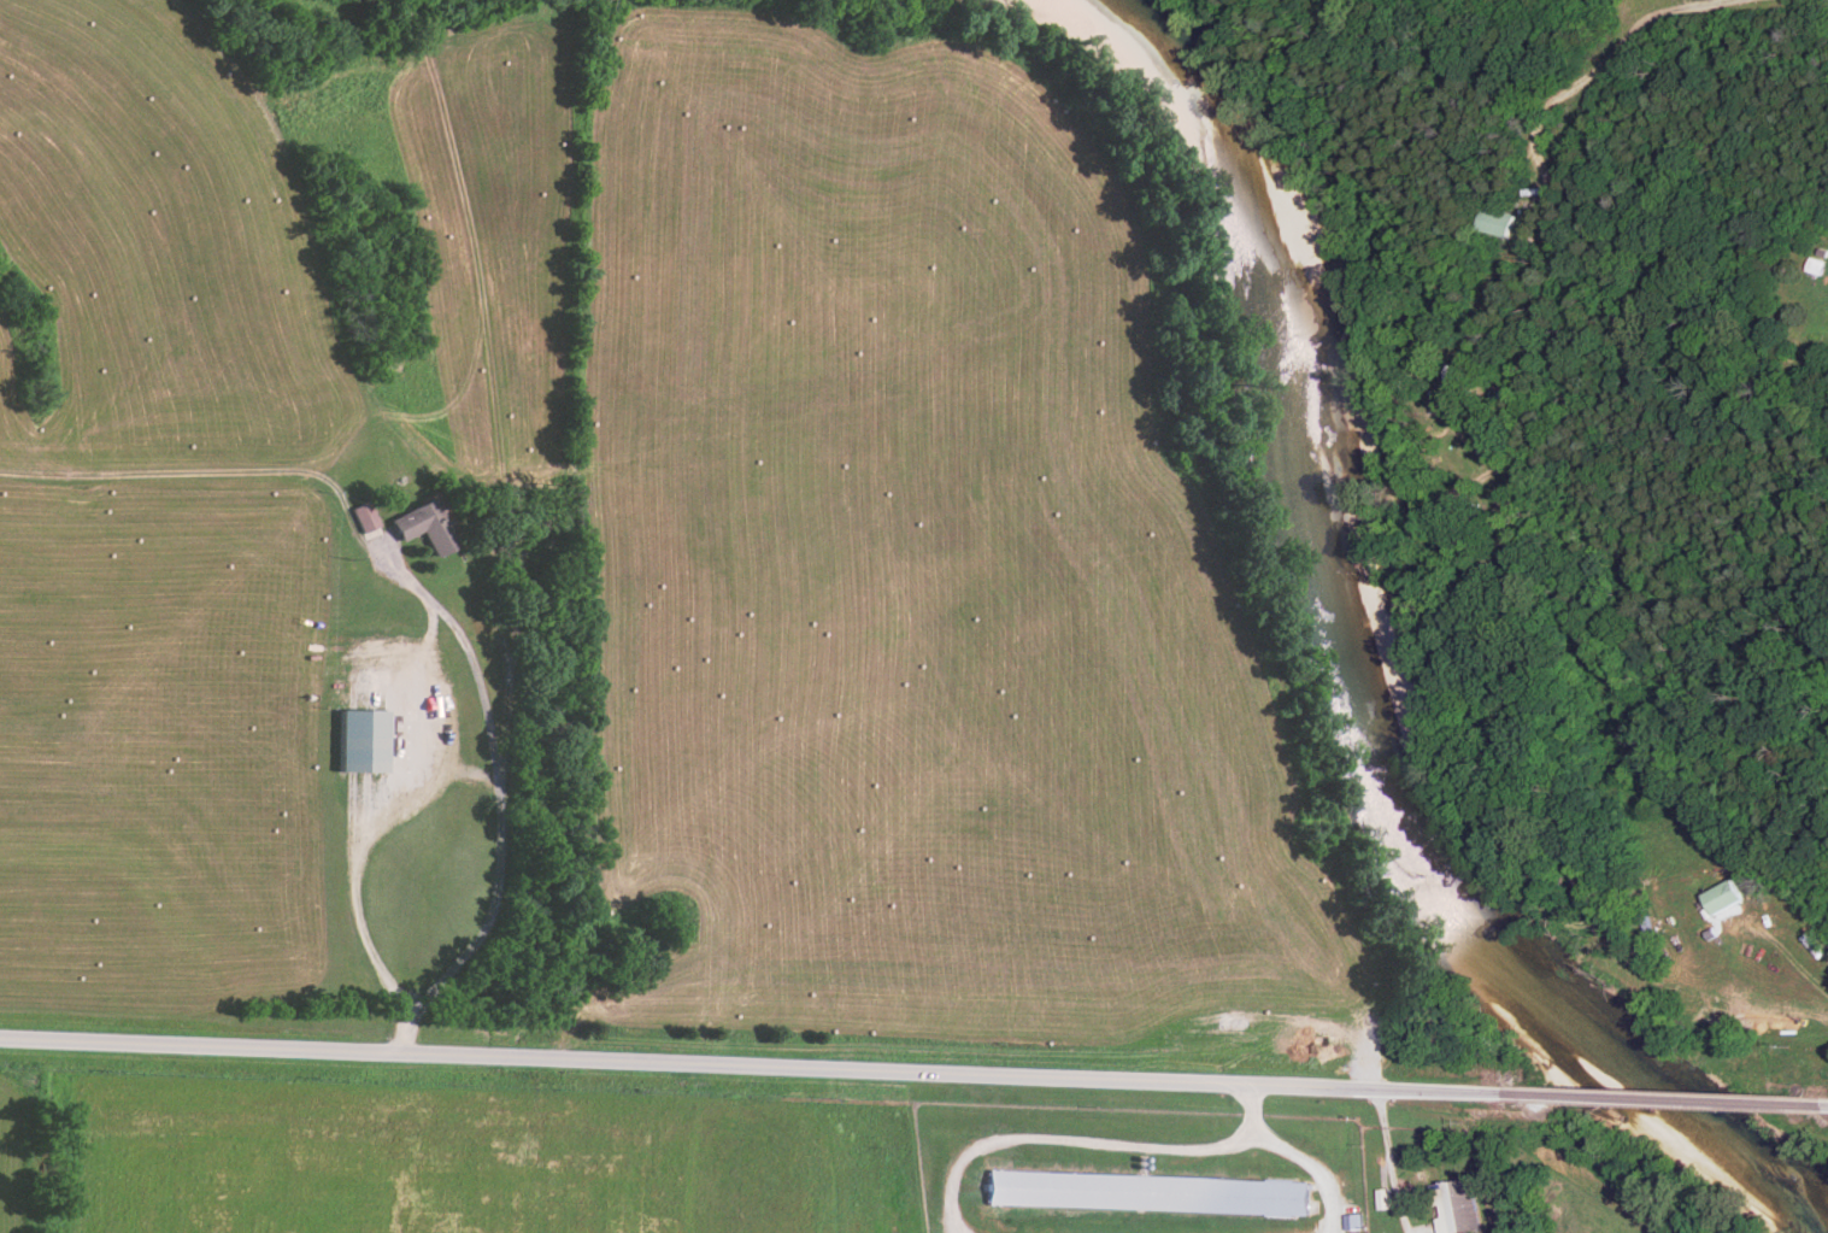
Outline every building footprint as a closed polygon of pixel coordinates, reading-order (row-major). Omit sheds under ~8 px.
[(1508,236),(1514,213),(1487,207),(1481,229),(1508,236)] [(376,525),(364,502),(349,509),(361,533),(376,525)] [(447,546),(430,516),(423,521),(413,504),(384,521),(396,542),(416,531),(431,556),(447,546)] [(336,771),(383,772),(384,711),(337,711),(336,771)] [(1737,900),(1726,879),(1698,894),(1709,915),(1737,900)] [(1309,1215),(1310,1181),(986,1172),(985,1206),(1309,1215)] [(1345,1230),(1364,1229),(1363,1214),(1344,1215),(1345,1230)]
